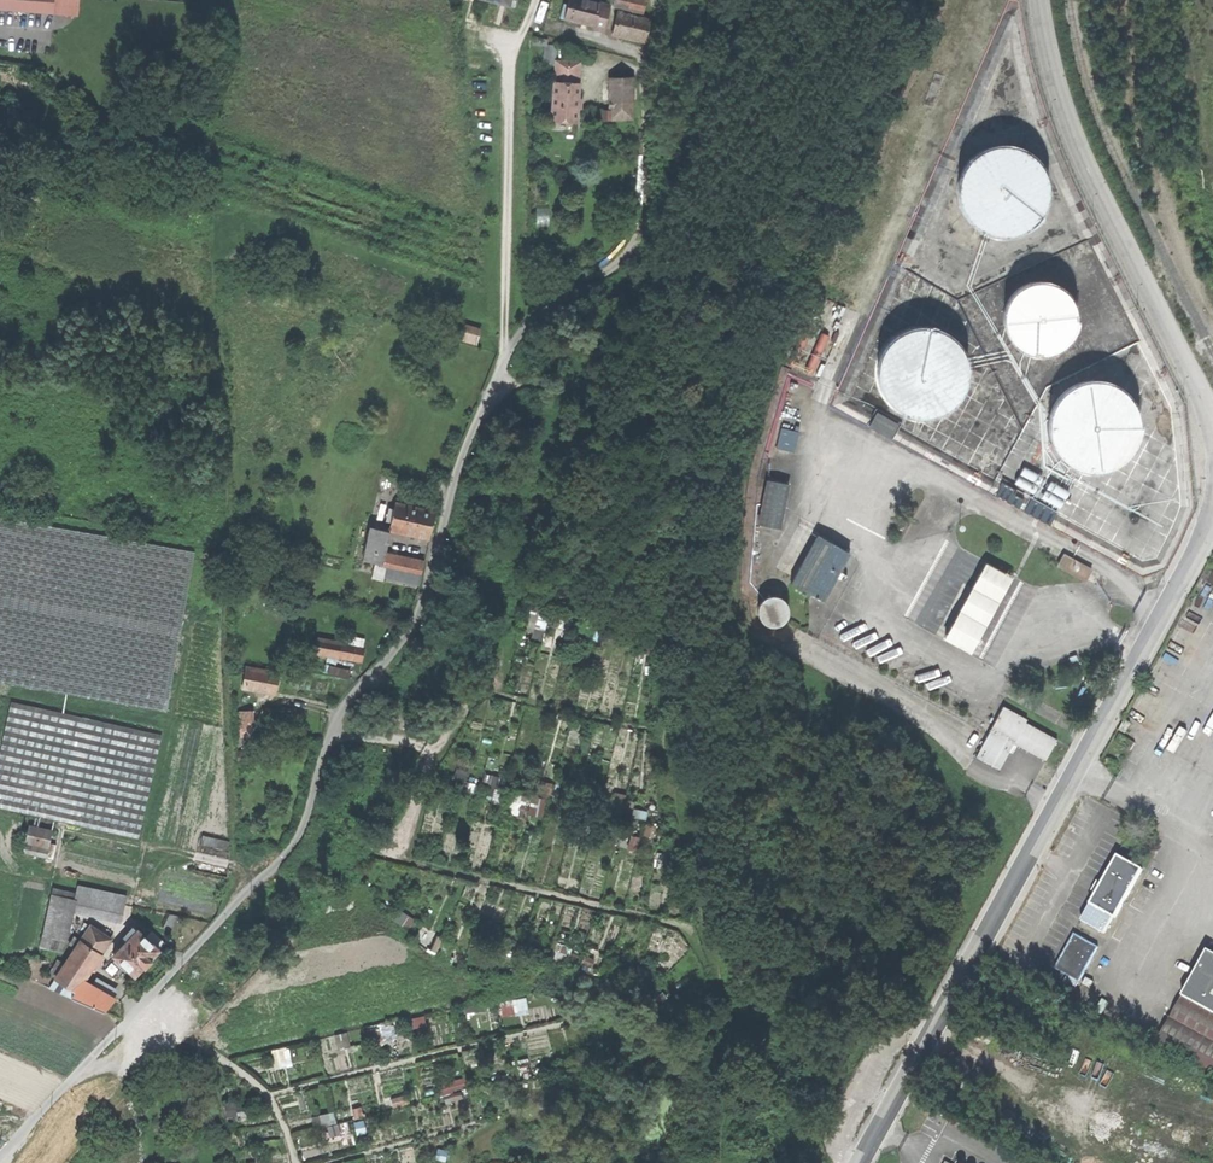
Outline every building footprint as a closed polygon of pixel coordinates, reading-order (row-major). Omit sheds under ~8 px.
[(47,12),(48,0),(0,0),(0,9),(47,12)] [(604,28),(609,6),(599,3),(599,2),(588,0),(567,0),(565,9),(572,10),(570,19),(587,23),(604,28)] [(645,13),(648,0),(615,0),(613,6),(645,13)] [(563,18),(570,19),(572,10),(565,9),(563,18)] [(611,32),(645,40),(649,20),(617,12),(611,32)] [(544,65),(556,65),(556,61),(557,46),(545,45),(544,65)] [(552,120),(576,122),(577,105),(580,105),(580,102),(580,100),(577,99),(580,62),(556,61),(556,65),(555,73),(552,120)] [(594,119),(632,119),(633,77),(610,77),(610,83),(601,83),(602,98),(610,98),(610,110),(602,110),(594,110),(594,119)] [(602,98),(602,110),(610,110),(610,98),(602,98)] [(980,148),(971,155),(964,163),(959,175),(957,186),(958,195),(962,208),(970,219),(976,224),(988,230),(1001,233),(1009,232),(1024,227),(1034,220),(1041,211),(1046,199),(1048,188),(1047,178),(1042,165),(1035,156),(1025,148),(1015,144),(1003,142),(991,143),(980,148)] [(1054,350),(1066,341),(1074,329),(1077,315),(1073,300),(1065,289),(1052,281),(1039,279),(1025,282),(1013,290),(1006,301),(1003,317),(1005,329),(1014,343),(1025,350),(1040,353),(1054,350)] [(440,333),(475,344),(479,329),(445,319),(440,333)] [(899,332),(890,339),(884,347),(878,360),(876,371),(877,380),(881,392),(889,403),(895,408),(907,414),(921,417),(928,416),(943,411),(953,404),(960,396),(965,384),(967,372),(966,362),(961,349),(954,340),(944,332),(934,328),(923,326),(910,328),(899,332)] [(1070,384),(1061,390),(1054,398),(1049,411),(1047,422),(1048,431),(1052,444),(1060,455),(1066,460),(1078,466),(1092,468),(1099,468),(1114,463),(1124,456),(1131,447),(1136,435),(1138,424),(1137,414),(1132,401),(1125,392),(1115,384),(1105,379),(1093,378),(1081,379),(1070,384)] [(794,451),(799,431),(781,426),(776,446),(794,451)] [(761,524),(781,527),(789,483),(769,479),(761,524)] [(1003,481),(997,494),(1021,505),(1025,496),(1014,491),(1016,487),(1003,481)] [(1031,495),(1026,508),(1052,520),(1058,507),(1031,495)] [(396,578),(419,583),(424,560),(385,552),(389,531),(388,531),(389,527),(429,536),(432,523),(435,511),(395,503),(394,504),(374,500),(370,527),(362,525),(357,557),(382,563),(381,565),(382,566),(380,574),(396,577),(396,578)] [(167,712),(194,551),(0,517),(0,683),(167,712)] [(815,538),(791,587),(823,603),(847,554),(815,538)] [(1064,555),(1059,565),(1088,581),(1094,571),(1064,555)] [(948,637),(974,651),(1014,575),(988,562),(948,637)] [(777,628),(782,625),(785,620),(786,614),(785,608),(782,604),(777,600),(771,599),(765,601),(761,604),(758,608),(757,614),(757,619),(761,624),(765,627),(771,629),(777,628)] [(315,652),(338,656),(340,643),(341,636),(319,632),(315,652)] [(338,656),(362,660),(363,654),(364,648),(340,643),(338,656)] [(351,669),(327,663),(326,671),(350,676),(351,669)] [(278,672),(247,667),(243,688),(256,690),(255,694),(264,695),(264,692),(275,693),(277,682),(278,672)] [(1084,686),(1099,692),(1103,682),(1088,676),(1084,686)] [(163,736),(11,703),(0,754),(0,809),(140,840),(163,736)] [(1006,704),(980,755),(1005,767),(1015,747),(1018,741),(1050,757),(1061,735),(1030,720),(1032,717),(1006,704)] [(251,711),(236,712),(237,737),(253,736),(251,711)] [(1121,730),(1127,733),(1133,722),(1128,719),(1121,730)] [(1118,742),(1133,750),(1137,742),(1123,734),(1118,742)] [(249,753),(238,753),(238,763),(249,762),(249,753)] [(48,849),(52,831),(29,826),(25,843),(48,849)] [(227,854),(230,841),(216,838),(214,851),(227,854)] [(1090,902),(1115,916),(1121,904),(1125,906),(1128,900),(1125,897),(1142,867),(1118,853),(1102,882),(1097,880),(1094,885),(1091,889),(1096,892),(1090,902)] [(78,886),(76,894),(72,911),(119,921),(125,897),(78,886)] [(40,945),(63,951),(72,911),(76,894),(53,888),(40,945)] [(1106,932),(1115,916),(1090,902),(1081,918),(1106,932)] [(138,923),(124,938),(127,941),(113,955),(115,957),(115,962),(118,965),(122,964),(135,975),(143,966),(145,967),(147,964),(150,960),(150,958),(159,950),(141,933),(144,929),(138,923)] [(103,1011),(115,998),(83,980),(110,939),(90,925),(80,940),(74,936),(68,944),(75,948),(63,966),(58,962),(51,973),(56,976),(54,979),(60,983),(56,991),(103,1011)] [(149,938),(160,948),(165,943),(154,932),(149,938)] [(1056,967),(1068,973),(1080,979),(1098,945),(1074,932),(1056,967)] [(1212,1013),(1212,954),(1207,951),(1183,997),(1212,1013)] [(1063,982),(1075,989),(1080,979),(1068,973),(1063,982)] [(500,1001),(502,1015),(528,1011),(526,997),(500,1001)] [(1158,1043),(1212,1073),(1212,1013),(1183,997),(1179,1003),(1158,1043)] [(369,1042),(382,1037),(379,1026),(366,1030),(369,1042)] [(277,1068),(292,1062),(286,1046),(271,1051),(277,1068)] [(456,1078),(438,1086),(446,1104),(463,1096),(456,1078)] [(334,1110),(313,1116),(316,1129),(337,1123),(334,1110)]
